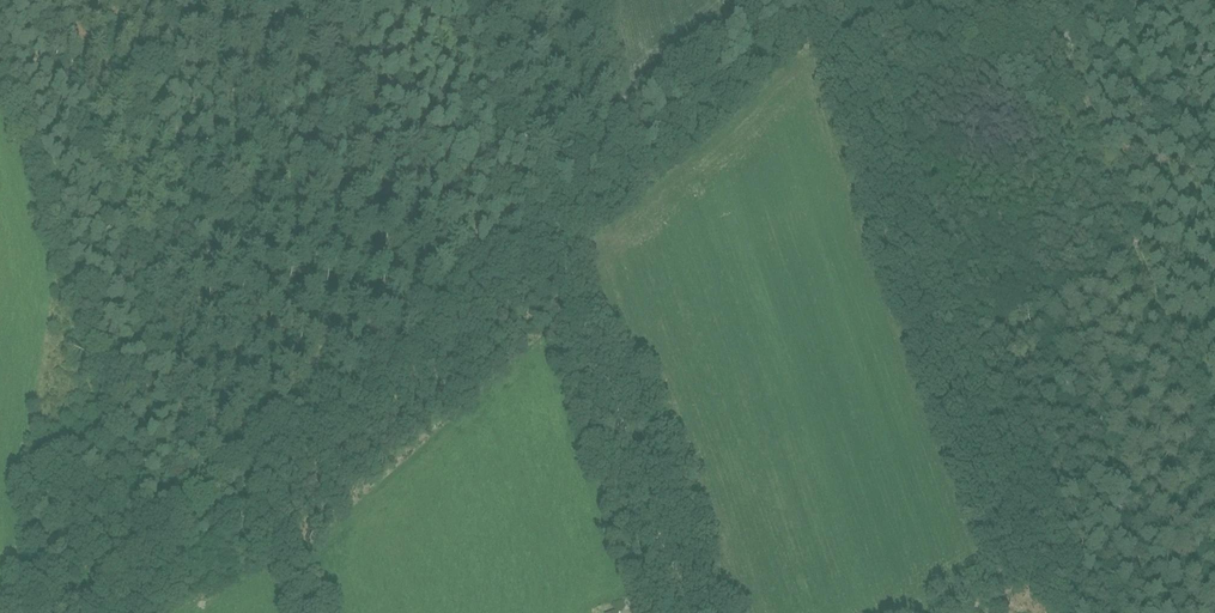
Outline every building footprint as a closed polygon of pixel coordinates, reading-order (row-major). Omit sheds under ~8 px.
[(1011,14),(1028,4),(1026,0),(1003,0),(1011,14)]
